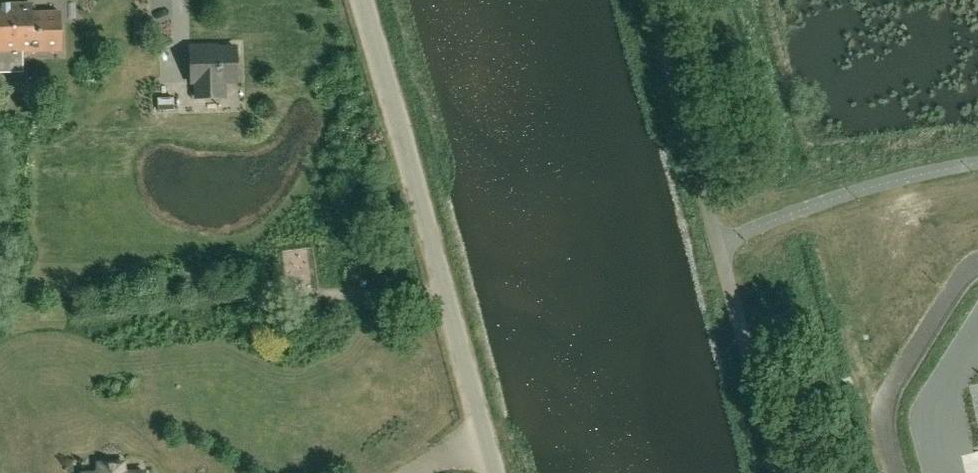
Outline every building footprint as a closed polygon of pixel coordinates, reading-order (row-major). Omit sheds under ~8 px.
[(61,50),(60,11),(32,12),(32,3),(0,4),(0,52),(61,50)] [(205,49),(205,47),(190,47),(191,82),(197,82),(197,98),(223,97),(223,81),(237,81),(236,48),(205,49)] [(145,472),(123,472),(123,463),(99,464),(99,472),(145,472)]
